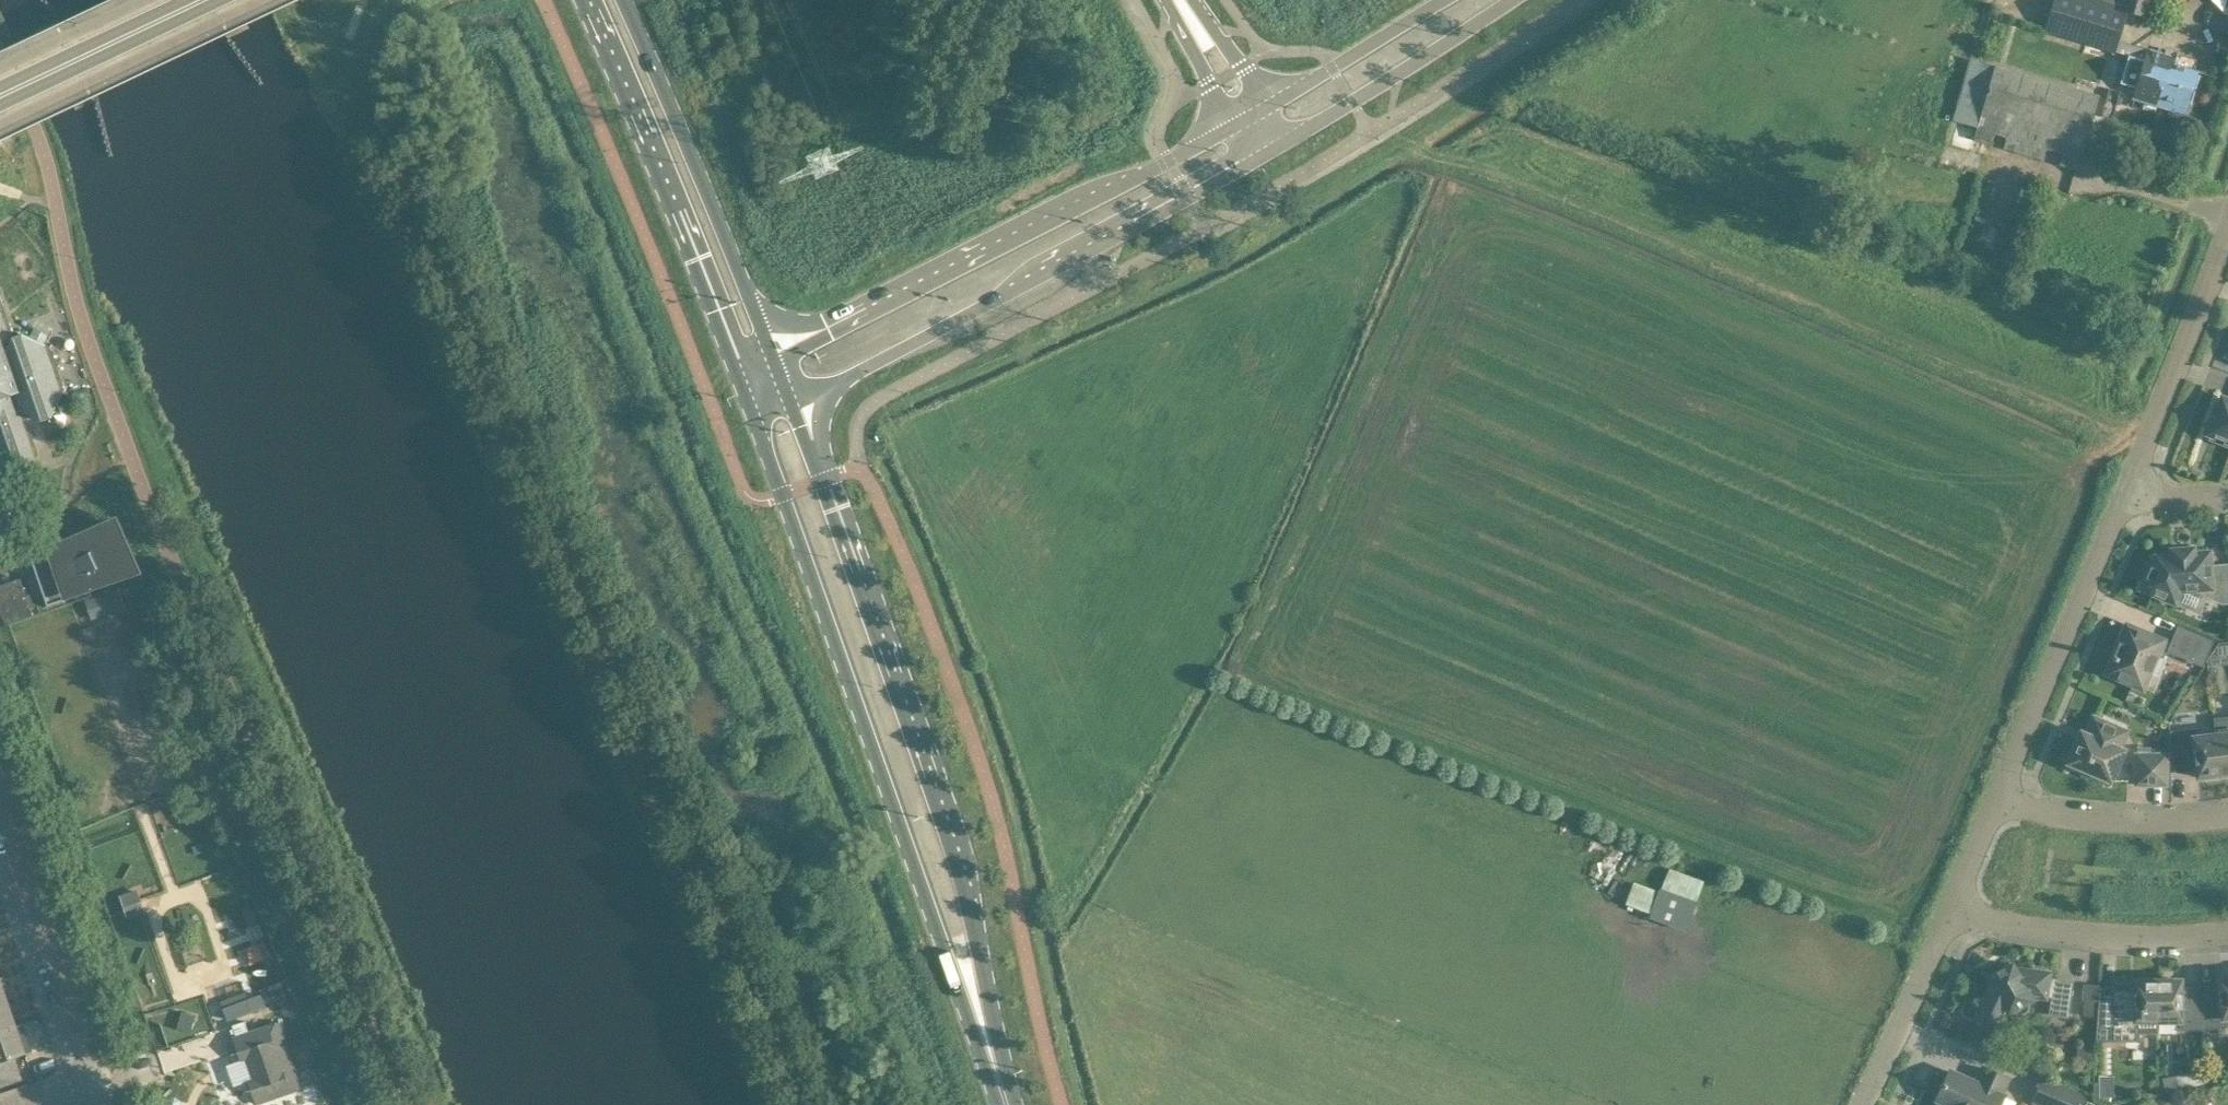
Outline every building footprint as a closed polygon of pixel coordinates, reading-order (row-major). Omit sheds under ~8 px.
[(2095,0),(2057,0),(2047,32),(2114,53),(2115,51),(2127,10),(2095,0)] [(2120,7),(2149,16),(2154,0),(2123,0),(2120,7)] [(2164,54),(2149,49),(2146,60),(2145,62),(2168,69),(2157,105),(2185,113),(2192,88),(2197,71),(2193,69),(2196,59),(2178,54),(2179,52),(2166,49),(2164,54)] [(2128,55),(2120,83),(2138,88),(2135,99),(2157,105),(2168,69),(2145,62),(2146,60),(2128,55)] [(1974,61),(1958,118),(1979,124),(1975,138),(1992,143),(1992,142),(1994,134),(2005,137),(2002,147),(2043,158),(2045,149),(2062,153),(2059,163),(2076,168),(2098,96),(1996,66),(1996,67),(1974,61)] [(11,326),(0,295),(0,463),(1,466),(20,476),(29,474),(39,454),(27,420),(30,414),(42,420),(51,417),(65,389),(55,360),(50,347),(22,333),(14,336),(11,326)] [(2222,397),(2208,433),(2212,434),(2210,439),(2227,445),(2227,444),(2227,400),(2222,397)] [(34,548),(27,551),(28,552),(37,549),(55,601),(46,605),(46,606),(130,577),(135,575),(137,574),(112,517),(67,537),(63,538),(61,539),(55,541),(37,547),(34,548)] [(2193,553),(2192,548),(2171,549),(2172,555),(2156,556),(2153,564),(2150,562),(2142,579),(2145,580),(2142,588),(2175,602),(2180,589),(2205,587),(2206,595),(2222,602),(2227,602),(2227,575),(2227,564),(2209,565),(2208,552),(2193,553)] [(0,584),(0,614),(3,613),(7,623),(34,614),(31,606),(36,604),(32,592),(26,594),(20,577),(0,584)] [(2202,664),(2211,641),(2179,627),(2172,644),(2131,626),(2125,640),(2121,638),(2112,659),(2113,659),(2109,669),(2112,671),(2110,674),(2143,688),(2150,669),(2158,652),(2168,656),(2171,650),(2202,664)] [(2207,657),(2208,661),(2227,659),(2227,637),(2218,638),(2207,657)] [(2215,718),(2217,734),(2216,734),(2221,777),(2227,776),(2227,716),(2215,718)] [(2126,730),(2114,725),(2094,717),(2087,734),(2081,732),(2078,739),(2075,737),(2069,754),(2071,755),(2068,762),(2074,764),(2072,768),(2088,775),(2090,771),(2110,780),(2123,750),(2119,748),(2126,730)] [(2221,777),(2216,734),(2195,737),(2194,729),(2173,732),(2177,770),(2196,768),(2197,777),(2207,776),(2208,778),(2221,777)] [(2166,781),(2166,759),(2166,754),(2137,754),(2137,781),(2166,781)] [(1686,928),(1697,898),(1660,884),(1649,914),(1686,928)] [(2067,1016),(2072,981),(2048,978),(2048,973),(2018,968),(2015,970),(2011,964),(1990,976),(1993,982),(1990,983),(1975,1018),(1997,1028),(2005,1009),(2009,1007),(2010,1008),(2012,1009),(2013,1010),(2015,1011),(2017,1012),(2019,1012),(2021,1011),(2023,1011),(2024,1010),(2026,1008),(2027,1007),(2028,1005),(2028,1003),(2028,1001),(2028,999),(2027,997),(2032,994),(2045,996),(2045,994),(2053,995),(2050,1013),(2067,1016)] [(2200,989),(2202,1027),(2225,1024),(2225,1017),(2227,1017),(2227,974),(2227,976),(2217,977),(2218,987),(2200,989)] [(0,976),(0,1003),(8,1000),(0,976)] [(2158,1020),(2157,977),(2144,977),(2144,980),(2134,980),(2134,989),(2100,989),(2096,1039),(2137,1039),(2137,1031),(2158,1031),(2158,1020)] [(2202,1027),(2200,989),(2181,989),(2181,980),(2171,980),(2171,977),(2157,977),(2158,1020),(2178,1020),(2178,1027),(2202,1027)] [(2085,985),(2084,998),(2085,998),(2096,999),(2097,999),(2098,986),(2085,985)] [(248,995),(223,1004),(229,1022),(266,1009),(262,997),(250,1001),(248,995)] [(8,1000),(0,1003),(0,1032),(17,1026),(8,1000)] [(256,1103),(301,1088),(278,1022),(233,1037),(241,1059),(247,1057),(254,1079),(248,1081),(256,1103)] [(22,1082),(13,1057),(26,1052),(25,1051),(31,1049),(27,1036),(21,1038),(17,1026),(0,1032),(0,1089),(22,1082)] [(2003,1095),(2000,1094),(2008,1078),(1984,1067),(1976,1083),(1950,1071),(1937,1098),(1945,1102),(1943,1104),(1999,1104),(2003,1095)] [(2083,1097),(2043,1080),(2035,1100),(2047,1104),(2101,1104),(2083,1097)] [(2093,1082),(2092,1097),(2110,1104),(2111,1087),(2102,1087),(2103,1082),(2093,1082)]
